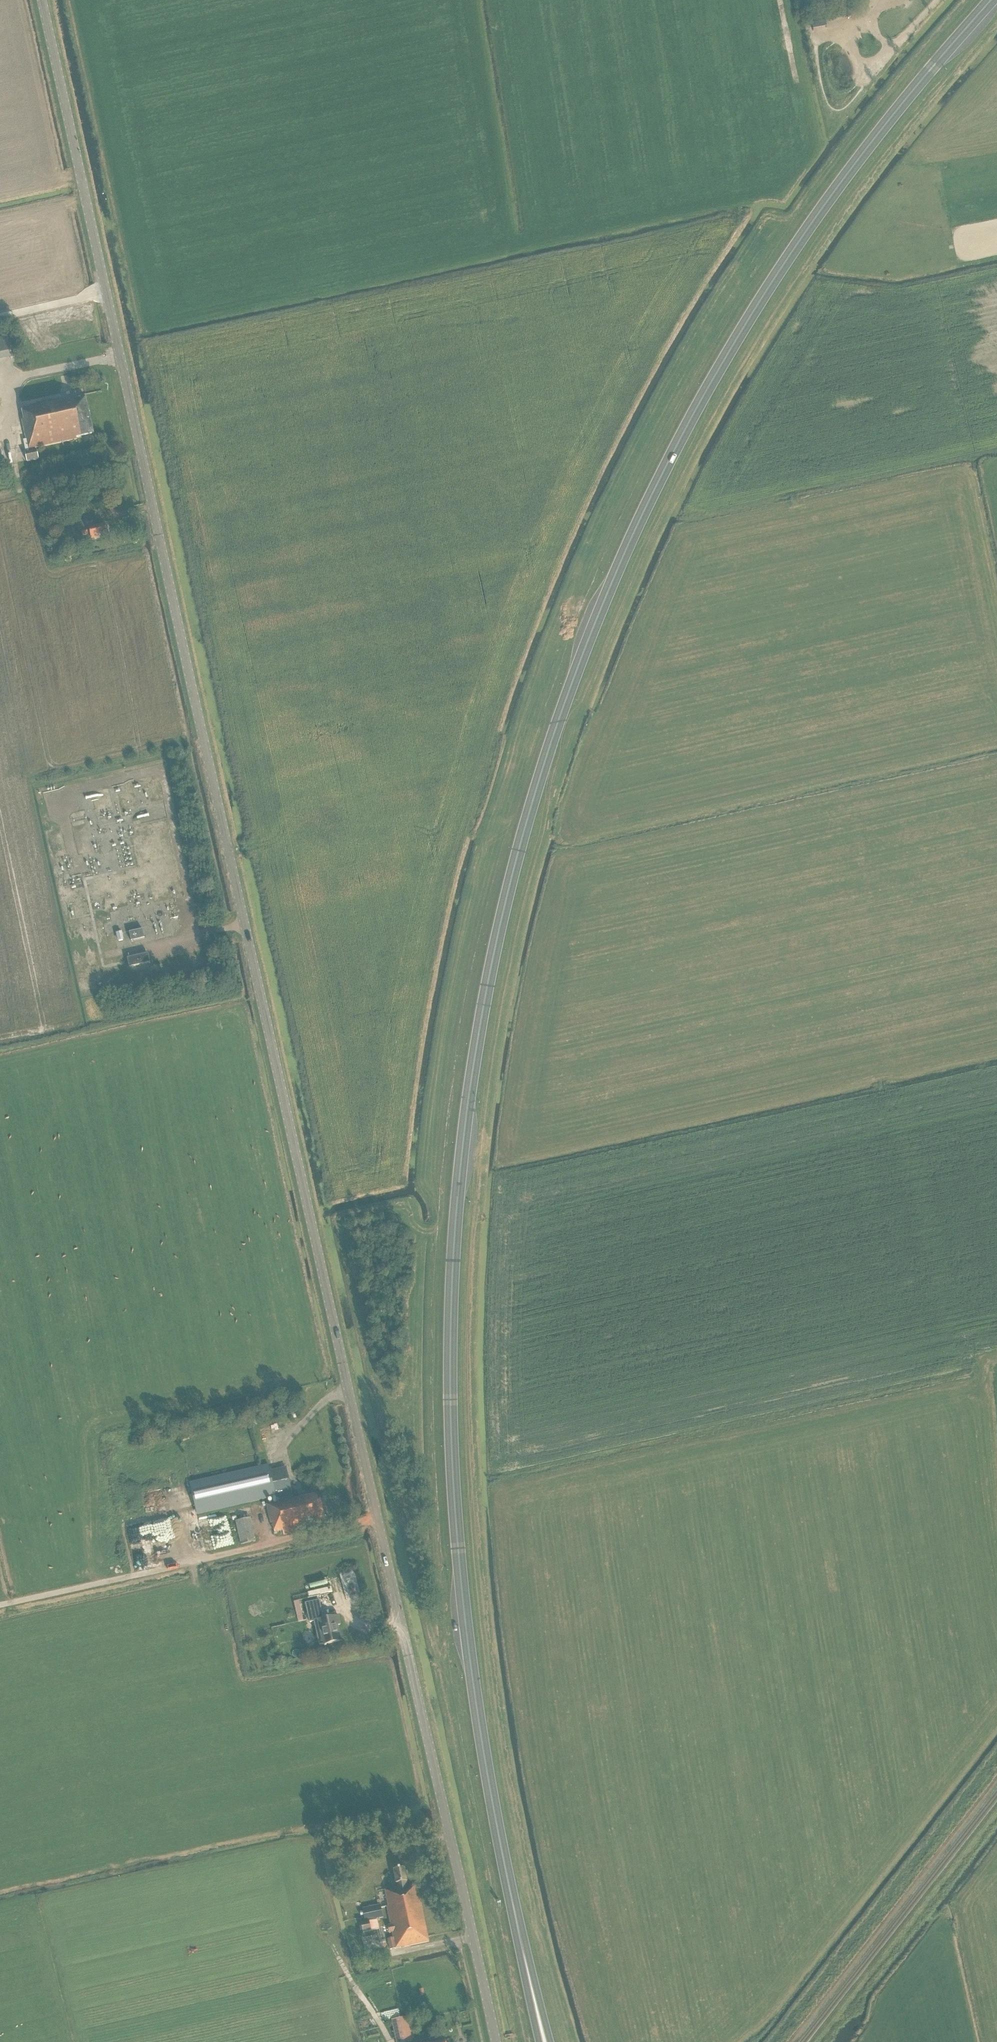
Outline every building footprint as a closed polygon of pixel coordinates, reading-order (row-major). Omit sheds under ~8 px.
[(12,358),(7,337),(0,338),(0,360),(12,358)] [(76,437),(93,433),(85,397),(72,399),(72,398),(21,409),(24,419),(22,419),(26,439),(23,440),(26,452),(25,452),(27,461),(39,459),(37,450),(29,452),(28,449),(77,439),(76,437)] [(107,535),(109,535),(107,530),(106,530),(105,524),(88,528),(87,519),(77,521),(79,530),(81,530),(82,536),(90,534),(91,540),(108,537),(107,535)] [(147,804),(144,784),(136,785),(139,805),(147,804)] [(134,824),(150,821),(148,813),(137,815),(138,819),(133,820),(134,824)] [(72,855),(75,872),(88,871),(85,852),(92,851),(88,819),(72,821),(75,842),(77,842),(79,854),(72,855)] [(131,941),(144,938),(142,929),(129,932),(131,941)] [(150,963),(148,954),(127,958),(129,968),(150,963)] [(269,1471),(268,1464),(190,1482),(197,1514),(272,1497),(274,1503),(267,1504),(271,1523),(272,1523),(275,1532),(282,1530),(283,1534),(299,1531),(298,1527),(325,1520),(319,1492),(293,1498),(285,1467),(269,1471)] [(225,1515),(192,1524),(195,1537),(228,1527),(225,1515)] [(250,1517),(235,1521),(241,1544),(255,1541),(250,1517)] [(221,1535),(222,1545),(232,1544),(231,1533),(221,1535)] [(205,1539),(207,1549),(215,1547),(214,1538),(205,1539)] [(338,1577),(327,1581),(329,1587),(340,1583),(338,1577)] [(323,1619),(321,1608),(322,1607),(319,1595),(307,1598),(310,1610),(307,1611),(309,1619),(318,1617),(324,1644),(341,1640),(337,1625),(340,1624),(338,1615),(323,1619)] [(299,1622),(307,1620),(303,1599),(294,1601),(299,1622)] [(242,1644),(248,1643),(245,1628),(239,1629),(242,1644)] [(404,1867),(393,1869),(396,1883),(397,1886),(383,1889),(393,1937),(388,1938),(390,1949),(429,1941),(417,1885),(407,1887),(406,1881),(407,1881),(404,1867)] [(383,1917),(381,1905),(362,1908),(365,1921),(383,1917)] [(379,1928),(377,1919),(361,1922),(363,1932),(379,1928)] [(391,2019),(396,2041),(404,2041),(411,2041),(407,2016),(391,2019)]
